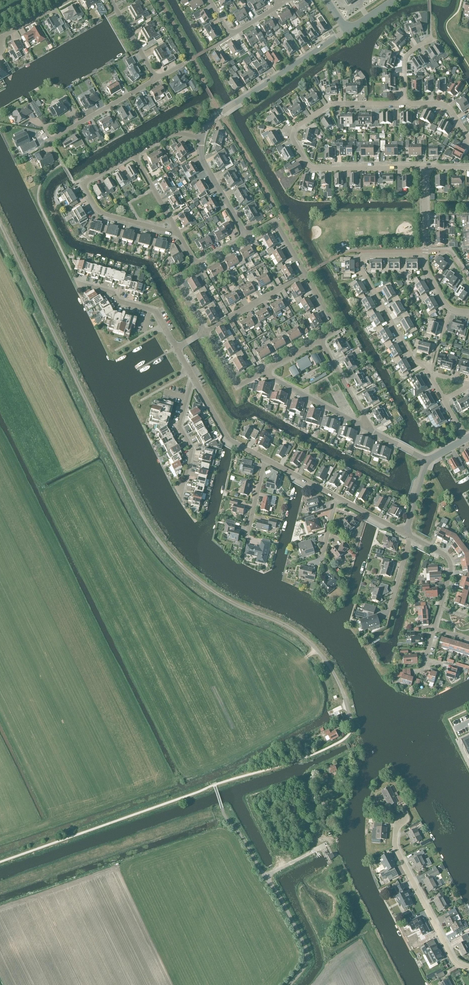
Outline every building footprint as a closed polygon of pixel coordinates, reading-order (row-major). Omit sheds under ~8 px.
[(83,1),(87,8),(95,4),(97,8),(97,10),(100,17),(107,13),(103,6),(102,6),(102,5),(99,0),(84,0),(83,1)] [(128,10),(131,15),(141,10),(139,7),(142,5),(140,0),(134,3),(136,6),(129,10),(128,10)] [(204,5),(201,0),(195,0),(189,4),(193,11),(204,5)] [(255,1),(260,9),(265,6),(264,3),(266,1),(265,0),(257,0),(255,1)] [(305,10),(307,9),(309,12),(311,11),(309,8),(305,0),(303,0),(300,2),(305,10)] [(254,9),(255,12),(260,9),(255,1),(251,4),(250,3),(247,4),(251,11),(254,9)] [(295,5),(299,11),(296,13),(299,18),(304,15),(302,12),(305,10),(300,2),(295,5)] [(68,9),(69,11),(63,15),(67,21),(70,19),(70,20),(71,21),(73,21),(74,20),(74,21),(77,19),(78,20),(82,18),(81,17),(84,15),(81,9),(78,11),(74,6),(68,9)] [(243,8),(238,11),(243,19),(248,16),(246,14),(249,12),(245,6),(242,7),(243,8)] [(283,12),(288,20),(290,19),(292,21),(297,18),(292,10),(289,12),(288,9),(283,12)] [(143,19),(149,15),(148,12),(147,13),(146,11),(143,13),(141,10),(131,15),(135,21),(135,20),(142,16),(143,19)] [(205,23),(212,19),(207,11),(202,14),(200,11),(193,15),(196,19),(202,16),(205,23)] [(236,20),(238,22),(243,19),(238,11),(236,13),(234,11),(229,14),(234,21),(236,20)] [(281,26),(282,25),(283,27),(286,25),(286,24),(285,22),(288,20),(283,12),(278,15),(279,18),(277,20),(281,26)] [(324,25),(326,24),(321,16),(317,19),(321,24),(317,27),(322,34),(327,30),(324,25)] [(57,20),(55,17),(45,23),(46,22),(51,31),(50,31),(50,32),(57,27),(58,29),(57,29),(60,33),(63,31),(61,28),(61,26),(64,25),(60,19),(57,20)] [(418,24),(414,25),(418,34),(423,32),(421,26),(424,25),(422,19),(417,21),(418,24)] [(266,23),(271,31),(273,29),(275,32),(280,28),(276,22),(273,23),(271,20),(266,23)] [(141,31),(144,37),(154,31),(152,28),(155,27),(154,25),(155,24),(153,22),(147,25),(148,28),(141,32),(141,31)] [(261,26),(263,28),(260,30),(265,39),(273,34),(271,31),(266,23),(261,26)] [(210,37),(211,36),(213,40),(220,37),(213,26),(212,27),(210,24),(204,27),(210,37)] [(315,33),(318,32),(312,24),(308,26),(311,31),(307,33),(312,41),(317,37),(315,33)] [(410,31),(412,36),(418,34),(414,25),(409,27),(408,24),(405,26),(407,32),(410,31)] [(28,33),(24,36),(27,42),(35,38),(38,43),(44,39),(37,27),(33,29),(34,30),(31,32),(30,32),(28,33)] [(249,33),(254,40),(256,43),(259,41),(260,43),(265,40),(260,32),(257,34),(254,30),(249,33)] [(296,40),(297,40),(302,47),(308,43),(304,38),(306,37),(302,30),(300,32),(300,33),(299,34),(299,36),(296,38),(296,39),(296,40)] [(396,39),(403,46),(407,42),(403,38),(405,36),(399,30),(397,32),(400,35),(396,39)] [(154,31),(144,37),(147,42),(154,38),(156,40),(161,37),(158,33),(155,34),(154,31)] [(254,40),(249,33),(244,36),(251,47),(253,46),(253,45),(256,43),(254,40)] [(290,35),(288,37),(286,38),(285,39),(288,43),(283,46),(290,55),(296,51),(290,42),(294,40),(291,35),(290,35)] [(399,50),(403,46),(396,39),(393,42),(392,40),(388,44),(392,48),(394,46),(399,50)] [(24,49),(19,41),(11,45),(14,50),(9,53),(14,61),(21,57),(18,52),(24,49)] [(246,53),(241,46),(239,48),(235,42),(228,46),(234,55),(238,52),(240,56),(246,53)] [(154,53),(153,53),(156,59),(166,53),(164,50),(167,48),(165,44),(159,47),(155,49),(156,52),(154,53)] [(440,60),(442,58),(443,60),(448,57),(444,51),(442,52),(438,46),(433,49),(432,48),(440,60)] [(436,62),(440,60),(432,48),(427,52),(432,59),(429,61),(435,69),(439,67),(436,62)] [(397,57),(391,55),(392,52),(385,50),(384,55),(383,55),(382,58),(381,58),(395,62),(397,57)] [(223,64),(227,62),(224,55),(221,57),(218,52),(212,56),(217,63),(221,61),(223,64)] [(273,60),(276,64),(281,61),(276,53),(273,55),(271,52),(266,55),(270,61),(273,60)] [(166,53),(156,59),(160,64),(160,63),(161,63),(163,67),(176,60),(173,55),(173,56),(172,56),(171,54),(168,56),(166,53)] [(435,69),(429,61),(427,62),(422,56),(418,59),(417,58),(423,67),(425,65),(428,69),(430,67),(431,70),(434,68),(435,69)] [(264,72),(269,69),(262,58),(260,59),(262,62),(259,64),(264,72)] [(393,68),(395,62),(381,58),(381,59),(382,59),(381,62),(382,63),(380,67),(387,69),(389,70),(390,67),(393,68)] [(422,67),(423,67),(417,58),(412,62),(417,70),(422,67)] [(127,69),(132,77),(129,79),(126,76),(129,79),(131,81),(132,83),(138,80),(139,80),(139,79),(138,77),(144,74),(143,74),(141,75),(137,67),(139,65),(133,68),(128,60),(125,61),(129,68),(127,69)] [(259,65),(254,63),(252,64),(259,75),(264,72),(259,64),(259,65)] [(249,72),(246,74),(251,81),(255,78),(248,67),(246,68),(249,72)] [(239,73),(246,84),(251,81),(246,74),(243,76),(240,72),(239,73)] [(381,77),(385,77),(385,83),(395,83),(395,77),(389,77),(389,74),(381,74),(381,77)] [(434,83),(434,76),(430,75),(430,79),(428,79),(428,83),(425,83),(424,92),(431,92),(431,83),(434,83)] [(174,82),(170,84),(173,90),(175,94),(186,88),(184,83),(188,81),(185,76),(181,78),(180,79),(179,76),(173,80),(174,82)] [(108,93),(109,93),(111,95),(120,90),(117,85),(120,83),(117,77),(114,79),(116,83),(106,88),(107,89),(107,90),(106,91),(107,93),(108,93)] [(235,92),(241,88),(233,77),(231,78),(232,81),(229,83),(235,92)] [(422,77),(419,77),(419,79),(417,79),(417,83),(413,83),(413,92),(419,92),(420,84),(422,84),(422,77)] [(446,84),(446,78),(440,78),(440,82),(436,82),(436,92),(443,93),(443,84),(446,84)] [(332,95),(330,86),(327,86),(326,83),(324,83),(323,81),(320,81),(322,90),(325,89),(326,96),(332,95)] [(330,86),(332,95),(337,94),(336,87),(339,87),(338,81),(335,81),(335,82),(334,82),(332,84),(333,85),(330,86)] [(352,94),(351,84),(348,84),(348,81),(343,81),(343,87),(346,87),(346,94),(352,94)] [(357,89),(360,89),(360,81),(357,81),(356,81),(354,83),(354,84),(351,84),(352,94),(357,94),(357,89)] [(385,83),(386,86),(383,87),(383,92),(390,92),(389,89),(396,89),(395,83),(385,83)] [(450,89),(448,93),(453,96),(455,92),(458,94),(463,86),(458,83),(455,87),(450,84),(448,88),(450,89)] [(159,96),(164,93),(161,87),(151,92),(155,98),(154,99),(156,103),(161,100),(159,96)] [(314,92),(309,95),(314,104),(319,100),(315,94),(318,93),(315,88),(312,89),(314,92)] [(95,93),(93,90),(89,91),(78,97),(85,110),(93,105),(92,104),(94,102),(94,103),(99,100),(95,93)] [(306,101),(310,107),(314,104),(309,95),(304,98),(302,95),(300,97),(303,103),(306,101)] [(462,100),(456,103),(459,108),(467,103),(465,100),(466,99),(464,95),(460,97),(462,100)] [(139,110),(142,108),(143,110),(147,111),(155,106),(150,97),(148,99),(147,98),(144,99),(143,97),(136,101),(138,103),(136,104),(139,110)] [(52,107),(48,109),(53,117),(57,115),(57,117),(64,113),(67,111),(65,108),(70,105),(66,98),(61,100),(62,102),(52,108),(52,107)] [(294,105),(292,107),(297,115),(302,112),(298,106),(301,104),(298,99),(295,100),(295,101),(294,102),(294,104),(294,105)] [(42,115),(41,113),(34,102),(30,104),(37,118),(42,115)] [(459,108),(462,112),(468,108),(468,107),(467,103),(459,108)] [(17,121),(18,124),(25,120),(24,117),(32,112),(28,106),(20,111),(20,110),(13,114),(15,117),(12,119),(15,122),(17,121)] [(125,107),(117,112),(119,116),(120,115),(123,120),(127,117),(129,121),(135,117),(132,112),(129,114),(125,107)] [(267,118),(267,119),(269,122),(270,122),(273,121),(276,126),(279,123),(282,121),(278,116),(281,114),(284,113),(280,107),(278,109),(273,112),(275,114),(270,117),(269,117),(267,118)] [(289,112),(293,118),(297,115),(292,107),(287,110),(285,107),(283,108),(286,114),(289,112)] [(424,111),(420,119),(425,122),(429,113),(424,111)] [(435,116),(429,113),(425,122),(430,124),(435,116)] [(343,130),(343,125),(346,125),(346,118),(346,115),(340,115),(341,123),(338,123),(338,128),(338,130),(343,130)] [(346,118),(346,125),(350,125),(350,129),(355,129),(355,122),(352,123),(352,115),(346,115),(346,118)] [(361,128),(361,125),(365,125),(365,115),(359,115),(359,122),(355,122),(355,128),(361,128)] [(369,128),(375,128),(375,122),(375,121),(372,121),(372,115),(365,115),(365,125),(369,125),(369,128)] [(378,122),(375,122),(375,128),(382,127),(382,124),(386,124),(385,115),(379,115),(380,124),(378,124),(378,122)] [(399,121),(396,121),(396,127),(401,127),(402,126),(402,124),(406,124),(406,115),(400,115),(400,124),(399,124),(399,121)] [(409,124),(410,127),(416,127),(416,121),(413,121),(413,123),(412,123),(412,115),(406,115),(406,124),(409,124)] [(119,127),(115,121),(112,123),(109,116),(108,117),(109,117),(105,120),(100,123),(99,122),(104,131),(104,130),(111,126),(114,130),(119,127)] [(327,118),(321,122),(327,129),(332,126),(333,127),(335,125),(331,119),(329,121),(327,118)] [(441,121),(437,130),(442,132),(447,124),(441,121)] [(452,127),(447,124),(442,132),(448,135),(452,127)] [(83,131),(88,141),(96,137),(90,127),(88,128),(86,129),(86,130),(83,131)] [(223,128),(221,130),(222,131),(221,134),(214,132),(213,138),(222,141),(223,138),(228,135),(223,128)] [(304,136),(313,138),(314,135),(317,136),(319,130),(312,129),(312,132),(305,130),(304,136)] [(23,131),(14,135),(15,139),(13,139),(17,147),(19,146),(23,154),(37,147),(34,141),(29,144),(28,142),(29,142),(23,131)] [(273,145),(281,141),(275,131),(270,134),(268,131),(262,135),(264,138),(268,136),(273,145)] [(82,149),(85,147),(81,140),(77,142),(74,136),(73,136),(73,137),(62,143),(65,149),(72,145),(76,149),(81,147),(82,149)] [(309,143),(308,146),(314,148),(316,142),(312,141),(313,138),(304,136),(302,141),(309,143)] [(215,150),(217,153),(222,149),(221,147),(222,141),(213,138),(211,144),(218,146),(217,149),(215,150)] [(463,155),(466,149),(459,145),(460,143),(455,140),(452,145),(457,147),(455,150),(463,155)] [(346,146),(346,144),(343,144),(343,141),(337,141),(337,149),(340,149),(340,156),(346,156),(346,146)] [(349,144),(346,144),(346,146),(346,156),(352,156),(352,149),(355,148),(355,141),(349,141),(349,144)] [(385,146),(385,143),(385,141),(380,141),(380,151),(385,151),(385,156),(391,156),(391,146),(385,146)] [(409,149),(409,156),(415,156),(415,146),(409,146),(409,141),(406,141),(406,149),(409,149)] [(415,146),(415,156),(421,156),(421,149),(425,149),(425,141),(421,141),(421,146),(415,146)] [(170,147),(172,150),(173,152),(177,150),(178,153),(187,148),(184,143),(178,147),(176,144),(170,147)] [(361,153),(361,156),(367,156),(367,143),(356,143),(356,149),(359,149),(359,153),(361,153)] [(367,143),(367,156),(374,156),(374,149),(379,149),(379,143),(367,143)] [(391,146),(391,156),(397,156),(397,149),(401,149),(401,143),(397,143),(397,146),(391,146)] [(325,148),(326,148),(326,159),(333,159),(333,156),(336,156),(336,149),(332,149),(332,147),(329,147),(329,145),(325,145),(325,148)] [(442,153),(445,147),(441,145),(440,147),(429,147),(429,155),(437,155),(437,152),(442,152),(442,153)] [(287,161),(294,157),(288,148),(284,150),(281,146),(276,149),(279,154),(282,153),(287,161)] [(181,158),(178,160),(180,163),(186,160),(184,157),(190,154),(187,148),(178,153),(181,158)] [(227,155),(224,150),(219,153),(220,156),(214,159),(217,165),(226,160),(224,156),(227,155)] [(455,150),(453,153),(448,150),(445,155),(452,159),(454,156),(461,160),(463,155),(455,150)] [(158,163),(161,161),(163,166),(168,163),(164,156),(162,157),(158,151),(153,154),(158,163)] [(39,165),(42,169),(50,164),(50,166),(53,164),(53,163),(54,162),(49,154),(43,157),(42,156),(43,155),(40,152),(34,155),(37,161),(39,164),(39,165)] [(151,163),(148,165),(152,172),(157,169),(155,164),(158,163),(153,154),(147,157),(151,163)] [(228,163),(226,160),(217,165),(220,170),(226,167),(228,169),(234,166),(231,161),(228,163)] [(196,168),(193,163),(188,166),(186,164),(181,167),(185,174),(188,173),(196,168)] [(292,176),(301,171),(297,163),(291,167),(289,163),(284,166),(286,170),(288,168),(292,176)] [(130,183),(135,179),(134,177),(137,175),(132,166),(126,170),(129,175),(126,176),(130,183)] [(237,172),(234,167),(229,171),(230,173),(224,177),(227,182),(236,177),(234,174),(237,172)] [(191,177),(188,179),(190,182),(195,179),(193,176),(199,173),(196,168),(188,173),(191,177)] [(121,173),(115,176),(120,185),(123,183),(124,186),(130,183),(126,176),(124,178),(121,173)] [(168,174),(163,177),(164,180),(158,183),(161,188),(169,183),(172,182),(168,174)] [(332,190),(329,190),(329,175),(322,175),(322,185),(326,185),(326,193),(328,193),(328,198),(332,198),(332,190)] [(343,189),(347,189),(347,182),(343,182),(343,175),(335,175),(335,186),(343,186),(343,189)] [(357,175),(350,175),(350,186),(355,186),(355,189),(361,189),(361,180),(357,180),(357,175)] [(370,183),(375,183),(375,176),(372,176),(372,175),(364,175),(364,185),(370,185),(370,183)] [(383,182),(393,182),(393,175),(387,175),(383,175),(383,180),(381,180),(381,178),(378,178),(378,184),(383,184),(383,182)] [(313,189),(314,182),(309,181),(309,178),(303,176),(300,186),(307,188),(307,187),(313,189)] [(227,182),(230,188),(236,184),(238,187),(243,183),(241,179),(238,180),(236,177),(227,182)] [(459,188),(465,188),(465,181),(462,181),(462,177),(452,177),(452,185),(459,184),(459,188)] [(402,195),(402,191),(402,189),(410,189),(410,178),(402,178),(402,181),(397,181),(397,191),(396,191),(396,195),(402,195)] [(444,193),(448,193),(448,186),(444,186),(444,178),(436,178),(436,188),(444,188),(444,193)] [(108,195),(114,192),(112,189),(115,187),(110,179),(104,182),(107,187),(104,189),(108,195)] [(191,187),(195,185),(198,190),(206,185),(203,180),(198,184),(196,181),(190,185),(191,187)] [(172,188),(169,183),(161,188),(164,193),(170,190),(171,192),(177,189),(175,186),(172,188)] [(99,185),(93,189),(98,197),(101,195),(103,198),(108,195),(104,189),(102,190),(99,185)] [(198,190),(201,195),(198,196),(199,199),(205,196),(203,193),(209,190),(206,185),(198,190)] [(247,189),(244,185),(238,188),(240,191),(234,194),(237,199),(246,194),(244,191),(247,189)] [(63,203),(66,201),(75,196),(73,192),(71,193),(69,189),(64,193),(65,195),(60,198),(63,203)] [(181,196),(178,191),(173,194),(174,197),(168,201),(171,205),(179,201),(178,198),(181,196)] [(247,204),(253,201),(251,196),(248,198),(246,194),(237,199),(240,205),(246,201),(247,204)] [(77,199),(75,196),(66,201),(69,206),(71,205),(72,207),(77,204),(75,200),(77,199)] [(206,198),(200,202),(203,207),(207,205),(208,207),(216,203),(213,198),(208,201),(206,198)] [(171,205),(174,210),(180,207),(181,210),(187,207),(185,204),(182,205),(179,201),(171,205)] [(257,207),(254,202),(248,205),(250,208),(244,211),(247,217),(256,212),(254,208),(257,207)] [(216,203),(208,207),(206,209),(209,213),(207,214),(208,217),(215,214),(213,211),(219,207),(216,203)] [(85,213),(83,209),(81,210),(79,206),(72,210),(73,213),(70,214),(73,219),(85,213)] [(187,213),(190,212),(188,209),(183,212),(184,215),(178,218),(181,223),(189,218),(187,213)] [(247,217),(250,222),(255,219),(257,223),(264,219),(262,214),(259,214),(258,214),(257,215),(256,212),(247,217)] [(76,224),(79,222),(83,228),(87,223),(86,221),(87,221),(85,217),(87,216),(85,213),(73,219),(76,224)] [(435,224),(444,224),(444,221),(448,221),(448,216),(438,216),(438,218),(435,218),(435,224)] [(181,223),(184,228),(190,224),(191,227),(197,224),(195,221),(192,223),(189,218),(181,223)] [(95,233),(97,222),(93,221),(93,223),(89,222),(87,230),(89,230),(88,236),(94,237),(95,233)] [(95,233),(99,234),(103,235),(103,233),(105,227),(101,226),(102,224),(97,222),(95,233)] [(223,238),(228,236),(227,233),(232,230),(228,223),(223,226),(218,229),(219,230),(223,238)] [(106,233),(106,235),(111,237),(114,227),(110,226),(109,228),(105,227),(103,233),(106,233)] [(118,228),(114,227),(111,237),(115,238),(114,243),(118,244),(119,238),(121,231),(117,230),(118,228)] [(125,232),(121,231),(119,238),(122,239),(122,240),(127,241),(130,231),(126,230),(125,232)] [(211,234),(214,240),(217,239),(218,241),(223,238),(219,230),(214,233),(213,232),(211,234)] [(134,232),(130,231),(127,241),(133,243),(133,241),(136,242),(137,235),(133,234),(134,232)] [(137,235),(136,242),(135,243),(138,244),(143,246),(146,236),(142,234),(141,236),(137,235)] [(203,239),(208,247),(213,244),(212,242),(214,240),(211,234),(208,235),(208,236),(203,239)] [(272,235),(264,239),(267,244),(274,240),(272,235)] [(149,245),(152,246),(154,240),(150,239),(150,237),(146,236),(143,246),(149,247),(149,245)] [(158,241),(154,240),(152,246),(155,247),(154,249),(160,250),(162,240),(158,239),(158,241)] [(202,247),(203,250),(208,247),(203,239),(201,241),(200,239),(195,242),(199,249),(202,247)] [(166,241),(162,240),(160,250),(165,251),(165,250),(168,250),(169,252),(174,245),(166,243),(166,241)] [(270,249),(266,251),(268,254),(274,250),(273,247),(277,245),(274,240),(267,244),(270,249)] [(174,245),(169,252),(172,258),(171,258),(174,263),(177,262),(179,264),(183,262),(182,259),(184,258),(181,254),(179,255),(174,245)] [(254,255),(256,258),(259,256),(255,250),(253,252),(250,247),(245,250),(249,258),(254,255)] [(240,259),(244,265),(246,263),(244,260),(249,258),(245,250),(240,253),(243,257),(240,259)] [(268,254),(270,256),(273,254),(275,259),(283,255),(280,250),(276,253),(274,250),(268,254)] [(278,264),(275,266),(277,269),(283,265),(281,263),(286,260),(283,255),(275,259),(278,264)] [(230,259),(234,266),(239,263),(241,267),(244,265),(240,259),(237,260),(235,256),(230,259)] [(440,257),(440,258),(437,256),(434,261),(436,263),(435,265),(439,268),(443,262),(445,260),(444,260),(440,257)] [(350,262),(350,258),(343,258),(343,262),(345,262),(345,268),(354,268),(354,262),(350,262)] [(227,266),(225,268),(228,274),(231,272),(229,269),(234,266),(230,259),(225,261),(227,266)] [(78,271),(77,274),(81,275),(84,263),(72,260),(75,266),(74,270),(78,271)] [(371,273),(371,271),(376,271),(376,261),(370,261),(370,266),(367,266),(367,273),(371,273)] [(382,270),(382,272),(385,272),(385,266),(382,266),(382,261),(376,261),(376,271),(382,270)] [(385,266),(385,272),(388,272),(388,270),(394,270),(394,261),(388,261),(388,266),(385,266)] [(400,270),(400,272),(403,272),(403,266),(400,266),(400,261),(394,261),(394,270),(400,270)] [(403,266),(403,272),(406,272),(406,270),(412,270),(412,261),(406,261),(406,266),(403,266)] [(443,262),(439,268),(438,270),(442,272),(442,273),(448,265),(447,264),(447,265),(443,262)] [(84,263),(81,275),(84,276),(85,273),(88,274),(91,265),(84,263)] [(219,264),(214,267),(219,275),(224,272),(226,275),(228,274),(225,268),(222,269),(219,264)] [(92,275),(91,278),(94,279),(98,267),(91,265),(88,274),(92,275)] [(277,269),(278,272),(281,270),(284,275),(292,270),(289,265),(284,268),(283,265),(277,269)] [(98,267),(94,279),(98,280),(99,277),(102,278),(105,269),(98,267)] [(212,275),(209,277),(213,283),(216,281),(214,278),(219,275),(214,267),(209,270),(212,275)] [(354,274),(354,268),(345,268),(345,274),(343,274),(343,278),(350,278),(350,274),(354,274)] [(106,278),(105,282),(108,283),(111,271),(105,269),(102,278),(106,278)] [(265,285),(271,282),(268,278),(270,276),(267,270),(264,272),(266,275),(261,278),(265,285)] [(284,275),(287,280),(295,275),(292,270),(284,275)] [(111,271),(108,283),(112,284),(113,280),(116,281),(118,273),(111,271)] [(450,272),(447,271),(444,276),(446,278),(445,280),(449,282),(449,283),(453,277),(455,275),(454,275),(450,272)] [(120,282),(119,285),(122,286),(125,278),(126,275),(118,273),(116,281),(120,282)] [(258,284),(260,288),(265,285),(261,278),(259,279),(258,278),(256,277),(255,278),(252,274),(250,276),(255,285),(258,284)] [(246,286),(250,294),(255,291),(252,287),(255,285),(250,276),(247,277),(251,284),(246,286)] [(452,287),(451,289),(454,291),(458,285),(455,284),(458,280),(457,279),(453,277),(449,283),(449,282),(448,284),(448,285),(448,284),(452,287)] [(126,287),(125,290),(128,291),(131,283),(132,280),(125,278),(122,286),(126,287)] [(191,288),(199,283),(196,278),(188,283),(191,288)] [(143,292),(149,288),(142,286),(143,282),(142,281),(139,280),(138,285),(134,297),(138,297),(139,294),(142,295),(143,292)] [(420,283),(418,280),(413,284),(413,283),(412,284),(414,287),(415,286),(418,291),(426,287),(423,281),(420,283)] [(364,287),(361,282),(357,284),(355,281),(349,284),(351,288),(353,287),(356,292),(364,287)] [(392,286),(390,282),(385,286),(386,288),(382,291),(385,296),(393,291),(390,286),(392,286)] [(134,297),(138,285),(131,283),(128,291),(132,292),(131,296),(134,297)] [(191,288),(194,293),(198,290),(200,293),(206,289),(204,286),(201,288),(199,283),(191,288)] [(292,288),(294,293),(302,288),(299,283),(292,288)] [(242,292),(245,297),(250,294),(246,286),(243,288),(243,287),(240,286),(236,288),(240,294),(242,292)] [(367,292),(364,287),(356,292),(359,297),(357,298),(358,300),(364,297),(362,295),(367,292)] [(419,297),(421,300),(428,296),(426,294),(429,292),(426,287),(418,291),(421,296),(419,297)] [(463,292),(465,290),(464,290),(460,287),(455,295),(459,297),(463,292)] [(237,295),(240,294),(236,288),(234,289),(235,292),(230,295),(235,303),(240,300),(237,295)] [(296,302),(302,299),(300,296),(305,293),(302,288),(294,293),(297,298),(294,300),(296,302)] [(197,298),(200,303),(207,299),(204,294),(207,292),(206,289),(200,293),(201,295),(197,298)] [(89,302),(90,302),(92,300),(100,296),(98,293),(95,294),(93,291),(90,293),(89,290),(88,290),(89,290),(84,293),(89,302)] [(396,296),(393,291),(385,296),(388,301),(392,299),(394,302),(399,298),(398,295),(396,296)] [(463,301),(466,303),(468,298),(466,296),(468,294),(467,294),(463,292),(459,297),(458,299),(458,300),(458,299),(462,302),(463,301)] [(230,306),(235,303),(230,295),(228,296),(228,295),(225,294),(221,297),(224,303),(227,301),(230,306)] [(100,296),(92,300),(90,302),(93,308),(98,305),(106,300),(104,297),(101,299),(100,296)] [(428,296),(421,300),(423,303),(425,302),(427,307),(435,303),(432,298),(429,299),(428,296)] [(365,300),(364,297),(358,300),(360,303),(362,302),(365,307),(373,303),(370,297),(365,300)] [(401,301),(399,298),(394,302),(395,304),(391,307),(394,312),(402,307),(399,302),(401,301)] [(200,303),(202,308),(207,305),(209,308),(215,304),(213,302),(210,303),(207,299),(200,303)] [(300,303),(303,308),(311,304),(308,299),(303,301),(302,299),(296,302),(297,305),(300,303)] [(100,312),(102,311),(113,305),(111,302),(108,304),(106,300),(98,305),(100,307),(99,310),(100,312)] [(287,311),(287,312),(290,310),(286,304),(284,305),(281,301),(276,303),(280,311),(283,310),(284,311),(286,312),(287,311)] [(273,311),(271,313),(274,319),(282,314),(280,311),(276,303),(271,306),(273,311)] [(376,308),(373,303),(365,307),(367,312),(366,313),(367,316),(373,313),(371,310),(376,308)] [(438,308),(435,303),(427,307),(430,312),(428,313),(430,316),(436,313),(434,310),(438,308)] [(213,309),(216,307),(215,304),(209,308),(210,310),(205,313),(208,318),(216,314),(213,309)] [(314,309),(311,304),(303,308),(306,313),(303,315),(305,318),(311,314),(309,311),(314,309)] [(114,308),(113,305),(102,311),(106,317),(113,313),(111,310),(114,308)] [(394,312),(397,317),(401,315),(403,318),(408,314),(407,311),(405,312),(402,307),(394,312)] [(260,312),(265,320),(267,319),(271,321),(274,319),(271,313),(268,314),(265,309),(260,312)] [(258,320),(256,321),(259,328),(262,326),(260,323),(265,320),(260,312),(255,315),(258,320)] [(113,333),(124,336),(124,335),(129,336),(132,326),(134,327),(136,319),(126,316),(125,318),(124,318),(125,317),(124,315),(122,316),(121,316),(121,315),(113,313),(106,317),(105,322),(104,324),(109,326),(108,330),(113,332),(113,333)] [(371,318),(373,323),(381,318),(379,313),(374,315),(373,313),(367,316),(369,319),(371,318)] [(208,318),(211,323),(219,319),(216,314),(208,318)] [(309,318),(312,324),(320,319),(317,314),(312,317),(311,314),(305,318),(306,320),(309,318)] [(408,314),(403,318),(405,320),(400,323),(403,328),(411,323),(408,318),(410,317),(408,314)] [(256,329),(259,328),(256,321),(253,323),(250,318),(245,321),(250,329),(255,326),(256,329)] [(384,323),(381,318),(373,323),(376,328),(375,329),(376,331),(382,328),(380,326),(384,323)] [(430,323),(428,328),(437,331),(439,325),(434,324),(435,320),(429,318),(428,322),(430,323)] [(323,324),(320,319),(312,324),(315,329),(323,324)] [(454,330),(457,331),(459,322),(454,320),(452,326),(449,325),(447,332),(453,333),(454,330)] [(250,329),(245,321),(240,324),(243,329),(240,330),(244,336),(246,335),(245,332),(250,329)] [(459,322),(457,331),(460,331),(459,335),(465,336),(466,329),(463,329),(465,323),(459,322)] [(410,331),(412,334),(418,330),(416,327),(414,328),(411,323),(403,328),(406,333),(410,331)] [(297,329),(292,331),(296,339),(301,336),(299,332),(301,330),(298,324),(295,326),(297,329)] [(224,327),(216,331),(219,336),(226,332),(224,327)] [(383,331),(382,328),(376,331),(378,334),(380,333),(382,338),(390,334),(387,329),(383,331)] [(435,336),(437,331),(428,328),(427,334),(425,333),(424,337),(430,339),(431,335),(435,336)] [(282,333),(286,339),(289,337),(291,342),(296,339),(292,331),(287,334),(285,331),(282,333)] [(219,336),(222,341),(226,339),(228,341),(234,338),(232,335),(229,337),(226,332),(219,336)] [(281,337),(276,340),(281,348),(286,345),(283,340),(286,339),(282,333),(280,334),(281,337)] [(393,339),(390,334),(382,338),(385,343),(383,344),(385,347),(391,344),(389,341),(393,339)] [(333,344),(336,348),(344,344),(340,337),(334,340),(336,342),(333,344)] [(229,344),(225,347),(227,352),(235,347),(232,342),(235,340),(234,338),(228,341),(229,344)] [(267,342),(271,348),(273,346),(276,351),(281,348),(276,340),(272,343),(270,340),(267,342)] [(417,352),(423,353),(425,344),(420,343),(420,341),(416,340),(414,346),(418,347),(417,352)] [(266,346),(261,349),(266,357),(271,354),(268,349),(271,348),(267,342),(264,343),(266,346)] [(336,348),(338,353),(341,351),(343,354),(348,351),(344,344),(336,348)] [(392,346),(391,344),(385,347),(387,350),(388,349),(391,354),(399,349),(396,344),(392,346)] [(425,344),(423,353),(428,355),(430,350),(434,351),(435,345),(431,344),(430,346),(425,344)] [(227,352),(230,357),(235,354),(237,357),(243,353),(241,350),(238,352),(235,347),(227,352)] [(256,352),(254,349),(252,350),(255,356),(258,355),(261,360),(266,357),(261,349),(256,352)] [(402,354),(399,349),(391,354),(394,359),(392,360),(394,363),(399,359),(398,357),(402,354)] [(238,359),(233,362),(236,367),(244,363),(241,358),(244,356),(243,353),(237,357),(238,359)] [(343,361),(346,366),(354,362),(352,359),(354,358),(352,353),(345,357),(346,360),(343,361)] [(441,362),(440,367),(446,369),(448,360),(445,359),(446,355),(440,354),(438,361),(441,362)] [(307,358),(302,361),(307,369),(312,366),(315,365),(316,366),(321,363),(317,355),(312,357),(313,357),(313,358),(309,360),(307,358)] [(451,370),(453,365),(456,366),(458,358),(454,357),(455,356),(449,355),(448,360),(446,369),(451,370)] [(401,362),(399,359),(394,363),(396,365),(397,364),(400,369),(408,365),(405,360),(401,362)] [(461,367),(460,373),(465,374),(468,365),(465,364),(465,362),(460,360),(458,366),(461,367)] [(296,364),(297,364),(298,366),(294,369),(293,368),(289,370),(294,379),(299,375),(301,372),(307,369),(302,361),(296,364)] [(356,366),(354,362),(346,366),(349,371),(351,369),(353,372),(360,367),(358,365),(356,366)] [(244,363),(236,367),(239,372),(247,368),(244,363)] [(411,370),(408,365),(400,369),(403,374),(401,375),(403,378),(408,375),(407,372),(411,370)] [(356,377),(353,379),(356,384),(364,379),(362,377),(365,375),(362,371),(355,375),(356,377)] [(327,375),(326,373),(321,376),(320,375),(314,378),(315,379),(310,382),(311,384),(327,375)] [(419,373),(414,376),(409,380),(410,382),(411,382),(414,387),(422,382),(419,377),(421,376),(419,373)] [(364,379),(356,384),(359,388),(361,387),(363,389),(370,385),(369,382),(366,384),(364,379)] [(425,387),(422,382),(414,387),(416,389),(415,390),(415,397),(428,389),(427,386),(425,387)] [(253,385),(252,392),(257,393),(257,392),(262,394),(265,384),(260,383),(259,385),(258,386),(253,385)] [(271,386),(265,384),(262,394),(262,396),(267,397),(267,399),(270,400),(272,392),(269,391),(271,386)] [(363,397),(366,401),(374,397),(372,394),(376,392),(374,389),(373,390),(372,388),(363,393),(365,396),(363,397)] [(272,396),(270,402),(273,403),(273,404),(278,405),(279,403),(282,393),(276,391),(275,397),(272,396)] [(431,394),(429,391),(420,396),(424,404),(428,402),(432,399),(429,394),(431,394)] [(284,404),(284,406),(287,407),(289,401),(286,400),(287,395),(282,393),(279,403),(284,404)] [(374,397),(366,401),(369,406),(372,404),(373,407),(380,403),(378,398),(376,400),(374,397)] [(432,399),(428,402),(424,404),(427,409),(429,408),(431,411),(438,406),(437,404),(435,405),(432,399)] [(298,402),(293,400),(292,405),(289,405),(287,411),(289,411),(289,412),(295,414),(296,411),(298,402)] [(459,413),(467,408),(464,402),(463,400),(458,403),(457,402),(454,403),(455,407),(459,413)] [(301,413),(300,417),(303,418),(305,410),(302,409),(304,404),(298,402),(296,411),(301,413)] [(153,408),(152,407),(149,418),(150,419),(149,424),(153,425),(152,430),(159,432),(167,428),(169,421),(168,420),(168,419),(170,418),(169,416),(168,416),(168,415),(170,416),(173,405),(166,403),(165,405),(155,403),(153,408)] [(191,415),(188,417),(189,420),(197,416),(200,414),(196,408),(201,406),(200,406),(194,404),(192,410),(189,412),(191,415)] [(376,419),(386,413),(382,406),(373,411),(375,414),(374,414),(376,419)] [(430,423),(442,416),(439,411),(440,410),(439,407),(432,412),(433,414),(428,417),(430,423)] [(308,414),(305,413),(303,421),(311,424),(315,411),(310,409),(308,414)] [(311,424),(317,425),(320,426),(322,418),(319,418),(321,412),(315,411),(311,424)] [(386,413),(376,419),(379,423),(382,422),(383,424),(390,421),(389,418),(386,413)] [(188,425),(190,428),(204,420),(200,414),(197,416),(189,420),(191,423),(188,425)] [(445,421),(442,416),(430,423),(436,430),(448,423),(446,420),(445,421)] [(323,418),(320,429),(323,430),(324,428),(329,429),(332,421),(323,418)] [(190,428),(192,431),(195,429),(197,433),(204,428),(207,427),(204,420),(190,428)] [(332,421),(329,429),(334,431),(334,433),(337,434),(340,423),(332,421)] [(341,437),(346,438),(349,430),(340,427),(337,438),(340,439),(341,437)] [(158,437),(160,440),(173,433),(171,430),(169,431),(167,428),(159,432),(159,433),(158,437)] [(198,436),(195,438),(197,441),(208,435),(204,428),(197,433),(198,436)] [(253,431),(247,428),(242,437),(248,440),(250,436),(252,437),(251,438),(255,440),(259,432),(254,429),(253,431)] [(357,432),(349,430),(346,438),(351,440),(351,442),(354,443),(357,432)] [(263,439),(259,446),(266,449),(270,441),(267,438),(269,434),(263,431),(260,438),(263,439)] [(164,446),(166,445),(174,440),(172,437),(175,436),(173,433),(160,440),(164,446)] [(197,441),(199,444),(202,442),(204,445),(214,439),(211,433),(208,435),(197,441)] [(357,436),(354,447),(362,450),(366,439),(357,436)] [(362,450),(368,451),(371,452),(374,441),(366,439),(362,450)] [(164,446),(167,453),(180,445),(179,442),(176,444),(174,440),(166,445),(164,446)] [(281,446),(276,455),(282,458),(285,452),(288,454),(291,447),(286,444),(284,448),(281,446)] [(170,459),(173,457),(181,453),(179,450),(182,448),(180,445),(167,453),(170,459)] [(374,445),(371,456),(379,459),(383,448),(374,445)] [(379,459),(385,460),(388,461),(391,450),(383,448),(379,459)] [(200,452),(199,456),(211,459),(212,456),(215,457),(216,451),(213,450),(213,452),(204,450),(203,453),(200,452)] [(170,459),(174,465),(182,461),(180,458),(183,456),(181,453),(173,457),(170,459)] [(295,454),(290,463),(297,466),(299,462),(301,463),(302,460),(303,461),(306,455),(300,453),(299,456),(295,454)] [(201,464),(209,466),(212,466),(214,459),(211,459),(199,456),(198,459),(202,460),(201,464)] [(307,464),(304,470),(310,473),(312,470),(313,470),(316,466),(314,465),(315,464),(312,462),(313,459),(308,456),(305,463),(307,464)] [(252,465),(252,462),(247,460),(243,459),(242,463),(244,464),(243,469),(243,470),(242,473),(252,475),(253,472),(254,468),(250,467),(251,465),(252,465)] [(460,472),(465,469),(461,463),(459,465),(455,459),(449,462),(454,471),(458,468),(460,472)] [(182,461),(174,465),(171,467),(177,477),(179,471),(182,469),(180,466),(183,464),(182,461)] [(200,467),(197,466),(196,470),(208,473),(209,466),(201,464),(200,467)] [(327,470),(322,468),(317,477),(323,480),(327,474),(330,475),(334,469),(329,466),(327,470)] [(195,473),(198,474),(197,478),(206,480),(208,473),(196,470),(195,473)] [(341,479),(346,482),(349,476),(340,471),(338,475),(335,474),(333,477),(333,478),(330,484),(334,486),(335,487),(335,486),(337,487),(341,479)] [(268,480),(266,488),(268,488),(267,493),(270,494),(271,489),(273,489),(274,491),(278,488),(279,485),(280,486),(282,477),(274,475),(273,480),(271,481),(268,480)] [(193,480),(192,484),(204,487),(206,480),(197,478),(197,481),(193,480)] [(346,492),(352,495),(356,486),(353,485),(355,481),(349,478),(346,485),(349,486),(346,492)] [(242,479),(241,482),(243,483),(240,494),(248,496),(250,484),(247,483),(248,480),(242,479)] [(195,488),(194,492),(203,494),(204,489),(204,487),(192,484),(192,487),(195,488)] [(361,492),(358,499),(365,502),(370,493),(363,490),(365,486),(362,485),(358,491),(361,492)] [(193,495),(190,494),(189,498),(201,501),(203,494),(194,492),(193,495)] [(261,510),(269,512),(271,503),(275,504),(277,497),(267,495),(267,496),(268,496),(267,499),(264,498),(261,510)] [(377,504),(375,508),(381,511),(385,504),(388,505),(391,499),(388,497),(386,501),(381,498),(377,496),(374,502),(377,504)] [(191,502),(190,506),(194,507),(198,513),(201,501),(189,498),(188,501),(191,502)] [(318,510),(318,511),(324,509),(323,506),(318,508),(317,505),(319,505),(317,498),(307,501),(309,508),(307,508),(309,513),(318,510)] [(237,515),(239,514),(243,515),(242,517),(244,512),(245,511),(244,510),(245,507),(237,506),(238,502),(231,500),(230,504),(234,505),(233,512),(235,513),(237,515)] [(387,514),(392,517),(392,515),(398,518),(400,516),(401,515),(400,515),(402,512),(396,509),(397,506),(393,504),(392,504),(393,504),(387,514)] [(317,530),(321,528),(320,524),(319,524),(317,519),(315,520),(314,519),(313,516),(305,519),(307,527),(310,526),(312,531),(316,529),(317,530)] [(351,531),(355,527),(354,527),(359,523),(354,518),(350,521),(348,518),(346,519),(344,520),(343,520),(343,522),(341,523),(347,531),(347,532),(348,534),(349,534),(351,533),(351,531)] [(269,523),(258,521),(256,529),(268,532),(269,527),(276,528),(277,521),(270,519),(269,523)] [(437,538),(442,540),(447,531),(444,530),(446,525),(440,523),(438,527),(441,529),(437,538)] [(228,539),(238,542),(240,533),(234,531),(235,526),(226,524),(224,533),(229,535),(228,539)] [(449,538),(453,540),(456,536),(447,531),(442,540),(447,543),(449,538)] [(392,551),(396,552),(397,548),(396,548),(398,543),(391,541),(392,538),(385,536),(384,540),(389,542),(387,549),(392,550),(392,551)] [(456,536),(453,540),(455,543),(452,546),(455,550),(463,544),(456,536)] [(301,558),(304,559),(304,558),(315,554),(310,541),(311,540),(298,544),(298,545),(300,549),(301,549),(303,553),(301,558)] [(257,557),(256,561),(264,563),(266,562),(267,559),(266,558),(270,544),(262,542),(261,547),(261,548),(260,549),(247,546),(246,554),(257,557)] [(337,547),(331,551),(337,559),(336,560),(336,562),(338,563),(340,564),(342,561),(343,559),(341,557),(344,555),(343,554),(348,549),(344,544),(338,548),(337,547)] [(463,544),(455,550),(458,555),(462,552),(464,555),(468,553),(468,552),(463,544)] [(462,566),(468,564),(468,553),(464,555),(465,559),(461,560),(462,566)] [(384,558),(382,565),(385,566),(384,570),(382,569),(381,574),(384,575),(385,575),(390,576),(392,570),(393,570),(394,565),(389,564),(390,560),(384,558)] [(306,567),(301,566),(299,575),(299,576),(299,575),(305,577),(305,578),(314,581),(316,573),(312,572),(313,570),(306,568),(306,567)] [(438,571),(437,566),(428,567),(429,574),(430,574),(430,581),(442,581),(441,573),(437,573),(437,571),(438,571)] [(468,574),(467,578),(463,577),(461,582),(468,584),(468,574)] [(331,592),(334,590),(332,587),(339,581),(335,575),(326,582),(325,580),(325,579),(319,584),(323,589),(322,589),(326,594),(330,591),(331,592)] [(461,582),(459,587),(464,589),(463,591),(468,593),(468,584),(461,582)] [(426,591),(427,597),(437,596),(437,589),(429,589),(429,586),(423,587),(423,591),(426,591)] [(385,589),(380,587),(379,590),(375,589),(374,592),(372,594),(373,596),(372,600),(380,603),(380,602),(383,601),(381,599),(381,598),(382,595),(383,592),(383,591),(387,590),(387,589),(387,590),(386,590),(385,589)] [(468,593),(463,591),(462,594),(458,593),(456,599),(466,601),(467,596),(468,597),(468,593)] [(454,604),(464,607),(463,607),(468,609),(468,607),(468,606),(465,604),(466,601),(456,599),(454,604)] [(418,611),(418,617),(428,616),(428,610),(427,610),(426,607),(426,603),(415,604),(415,608),(421,608),(421,611),(418,611)] [(368,617),(359,620),(363,631),(369,629),(380,625),(377,615),(374,616),(374,614),(375,610),(376,608),(366,605),(364,611),(366,612),(368,613),(368,617)] [(429,625),(428,616),(418,617),(418,623),(423,622),(423,626),(429,625)] [(418,645),(423,645),(422,641),(423,641),(423,640),(422,640),(423,639),(422,638),(423,637),(422,636),(422,635),(417,636),(416,635),(415,635),(415,632),(407,633),(407,639),(411,639),(412,643),(418,643),(418,645)] [(441,638),(440,643),(443,644),(442,648),(448,650),(450,640),(441,638)] [(448,650),(453,652),(456,642),(450,640),(448,650)] [(459,653),(462,644),(456,642),(453,652),(459,653)] [(459,653),(465,655),(468,646),(462,644),(459,653)] [(417,655),(404,656),(404,664),(417,663),(417,655)] [(454,681),(457,679),(455,677),(457,671),(459,672),(460,668),(453,666),(452,670),(449,669),(448,671),(449,671),(449,672),(448,672),(447,672),(447,673),(446,673),(447,675),(446,677),(452,678),(454,681)] [(403,673),(393,674),(393,679),(402,678),(401,680),(400,683),(403,683),(411,686),(414,678),(411,678),(410,672),(410,669),(403,670),(403,673)] [(431,673),(428,672),(425,676),(429,679),(428,682),(434,684),(437,673),(431,671),(431,673)] [(339,737),(336,730),(330,733),(329,730),(324,733),(326,737),(328,736),(331,741),(339,737)] [(299,741),(295,743),(299,752),(303,750),(299,741)] [(337,771),(335,766),(331,767),(330,766),(327,767),(330,774),(337,771)] [(390,788),(382,792),(389,806),(397,802),(398,805),(402,803),(396,793),(393,795),(390,788)] [(423,827),(421,822),(409,828),(411,832),(408,833),(413,844),(422,840),(417,830),(423,827)] [(373,829),(373,835),(377,835),(376,839),(386,840),(387,828),(382,828),(382,823),(374,823),(374,829),(373,829)] [(421,855),(413,860),(418,870),(427,866),(427,867),(431,865),(428,860),(425,861),(422,855),(424,854),(423,851),(420,852),(421,855)] [(389,854),(380,859),(386,870),(380,873),(384,879),(387,877),(389,881),(393,879),(390,874),(396,871),(394,868),(396,867),(394,862),(393,862),(389,854)] [(432,868),(434,871),(425,876),(427,879),(424,881),(429,892),(438,887),(441,885),(439,880),(436,882),(433,877),(439,874),(435,866),(432,868)] [(401,900),(402,902),(406,909),(407,908),(409,908),(409,907),(413,905),(408,894),(410,893),(408,890),(404,892),(403,890),(404,889),(402,884),(396,887),(400,895),(395,897),(398,902),(401,900)] [(439,899),(434,901),(440,912),(448,907),(443,897),(445,896),(443,893),(437,896),(439,899)] [(448,927),(450,926),(460,921),(461,920),(454,908),(451,910),(449,911),(447,912),(450,918),(445,921),(448,927)] [(422,922),(419,917),(408,923),(412,931),(419,927),(423,935),(430,932),(424,921),(422,922)] [(450,926),(454,932),(460,929),(461,932),(468,928),(465,923),(462,924),(460,921),(450,926)] [(463,956),(468,953),(468,949),(466,944),(468,942),(468,938),(467,934),(461,937),(464,942),(457,946),(463,956)] [(441,953),(440,954),(436,946),(430,949),(428,945),(422,949),(425,955),(428,954),(431,960),(429,961),(432,965),(444,959),(441,953)] [(441,969),(426,977),(428,980),(436,976),(443,972),(441,969)]
